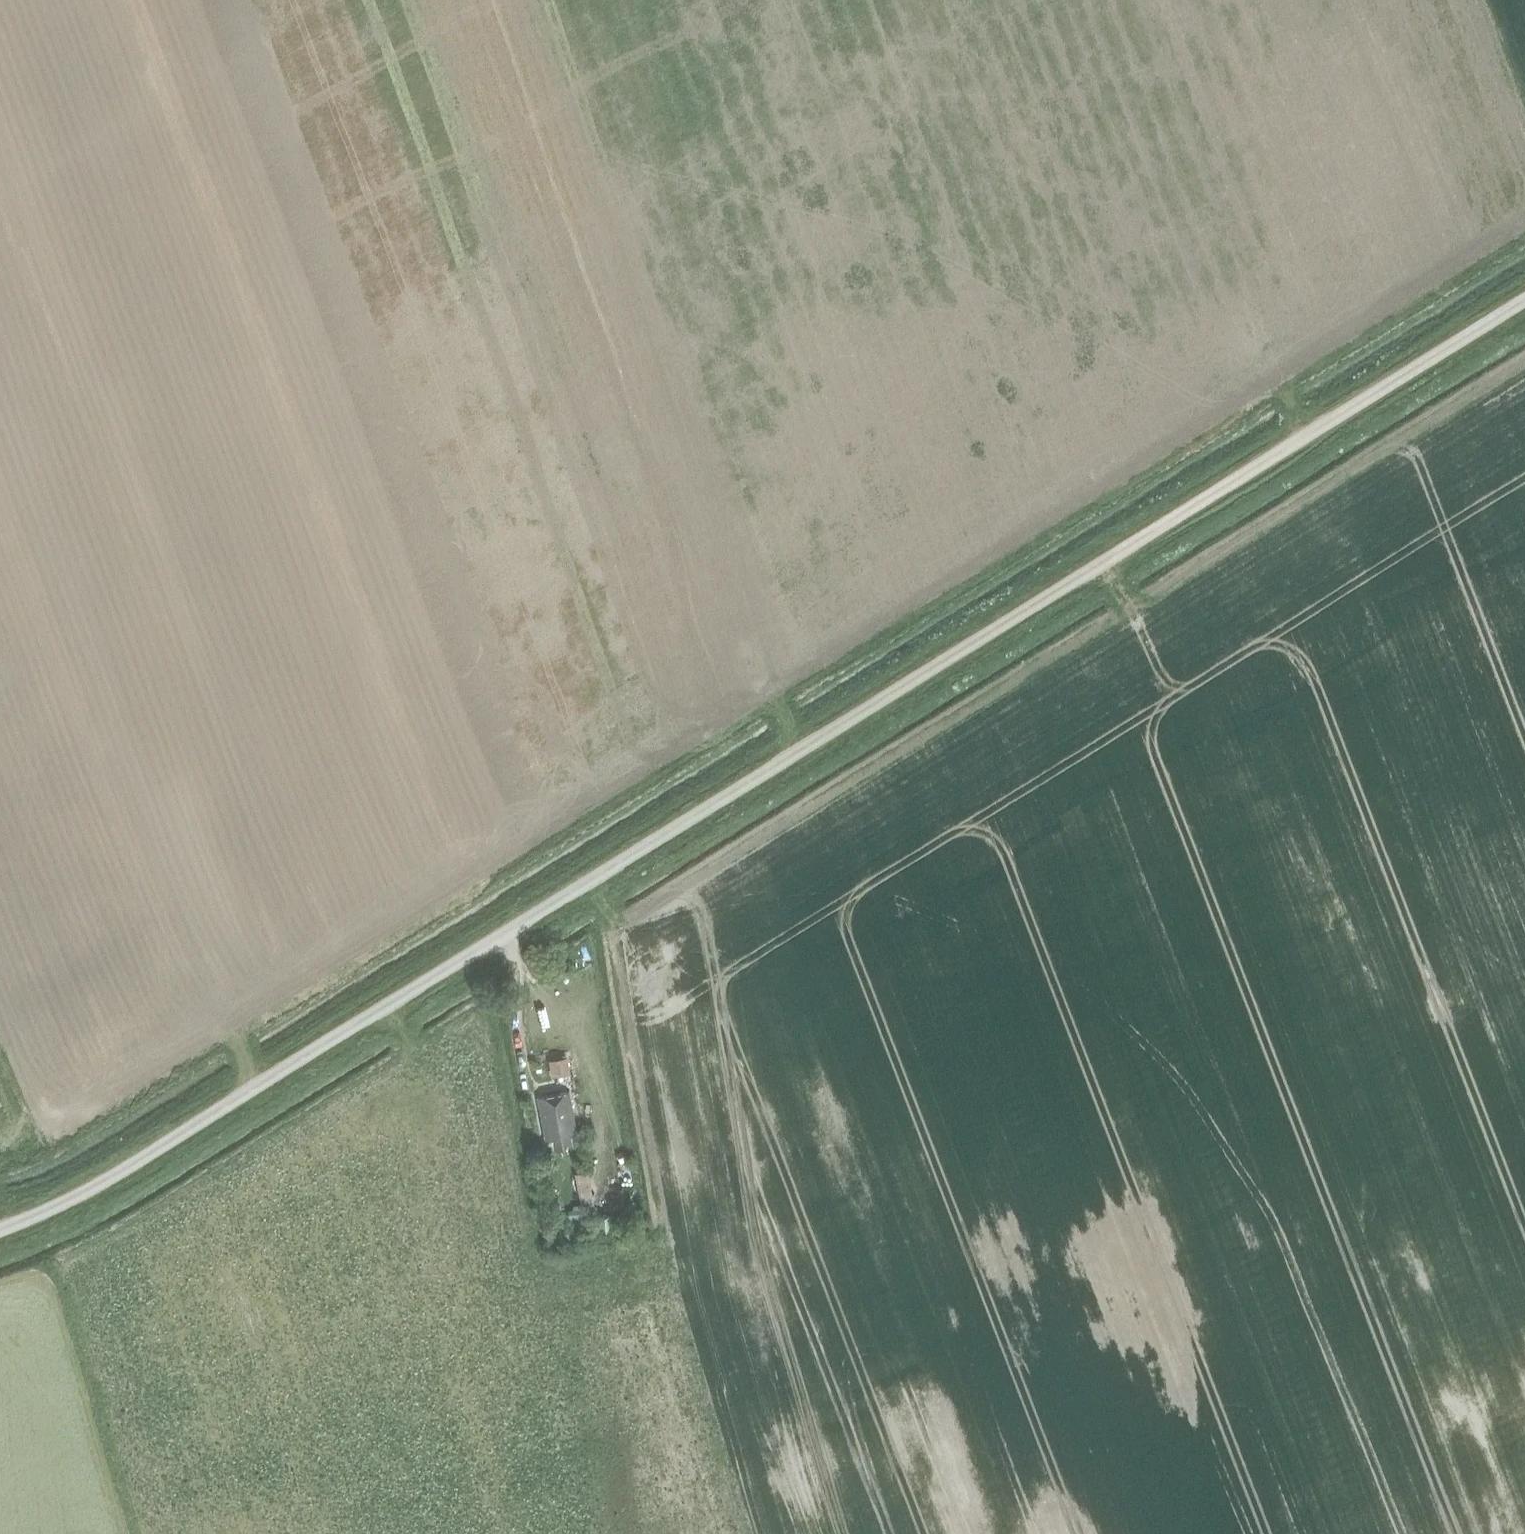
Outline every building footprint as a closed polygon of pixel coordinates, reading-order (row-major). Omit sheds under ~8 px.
[(567,1056),(548,1060),(551,1077),(570,1073),(567,1056)] [(570,1092),(540,1098),(549,1140),(554,1139),(556,1149),(574,1146),(572,1136),(579,1134),(570,1092)] [(597,1215),(589,1172),(577,1174),(586,1217),(597,1215)] [(583,1220),(581,1209),(566,1211),(568,1223),(583,1220)] [(612,1212),(599,1213),(601,1230),(613,1229),(612,1212)] [(579,1223),(563,1226),(566,1239),(582,1235),(579,1223)]
